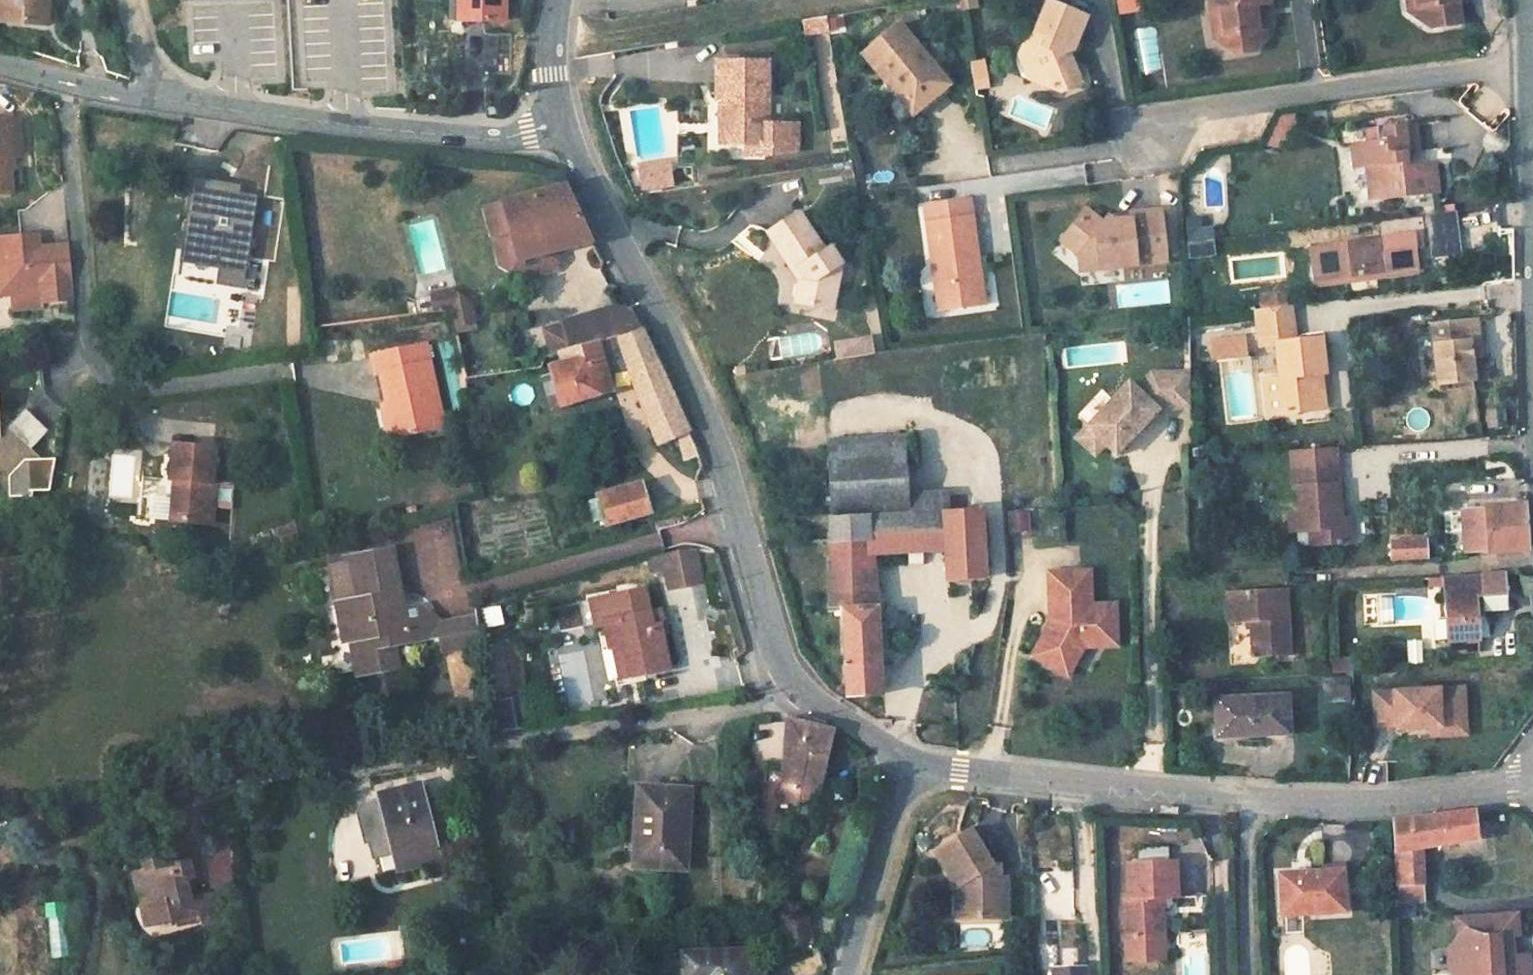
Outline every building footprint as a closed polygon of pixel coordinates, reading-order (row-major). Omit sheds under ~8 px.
[(6,16),(6,20),(46,22),(47,0),(7,0),(6,16)] [(449,23),(464,22),(464,0),(449,0),(449,23)] [(464,22),(505,21),(505,0),(464,0),(464,22)] [(1261,0),(1204,0),(1206,13),(1213,13),(1216,30),(1209,38),(1231,55),(1252,51),(1259,39),(1256,19),(1254,19),(1252,5),(1262,4),(1261,0)] [(1422,0),(1413,0),(1416,13),(1425,19),(1422,0)] [(1425,19),(1437,26),(1468,21),(1466,9),(1464,0),(1422,0),(1425,19)] [(1088,15),(1048,2),(1037,35),(1030,37),(1023,57),(1021,57),(1030,78),(1031,77),(1047,82),(1066,89),(1086,78),(1079,64),(1071,62),(1068,51),(1076,48),(1088,15)] [(826,16),(805,19),(802,20),(805,35),(829,31),(826,16)] [(890,35),(865,72),(889,90),(894,84),(929,110),(952,78),(890,35)] [(971,61),(975,90),(991,88),(987,59),(971,61)] [(727,99),(727,143),(746,143),(747,155),(770,156),(797,149),(797,124),(767,123),(767,62),(721,61),(720,99),(727,99)] [(929,110),(894,84),(889,90),(925,116),(929,110)] [(12,192),(11,156),(22,157),(21,118),(0,119),(0,193),(12,192)] [(1412,125),(1366,131),(1368,147),(1352,149),(1354,171),(1355,171),(1366,170),(1367,186),(1379,185),(1381,200),(1433,194),(1430,164),(1404,167),(1403,153),(1415,152),(1412,125)] [(725,158),(745,158),(745,145),(725,145),(725,158)] [(639,178),(642,197),(675,192),(671,172),(639,178)] [(195,177),(192,177),(188,203),(196,204),(188,256),(246,266),(257,195),(238,192),(237,199),(225,198),(228,183),(195,177)] [(239,184),(228,183),(225,198),(237,199),(238,192),(239,184)] [(1381,200),(1379,185),(1367,186),(1369,201),(1381,200)] [(542,253),(591,239),(565,187),(503,204),(485,208),(492,237),(510,232),(517,259),(542,253)] [(932,222),(939,288),(944,287),(946,307),(969,305),(981,303),(977,273),(982,273),(977,233),(974,234),(972,217),(970,201),(930,206),(932,222)] [(1116,257),(1124,264),(1168,259),(1162,209),(1132,212),(1133,219),(1121,220),(1118,223),(1112,218),(1108,224),(1107,224),(1091,210),(1066,242),(1081,255),(1083,269),(1102,267),(1101,259),(1116,257)] [(824,250),(800,213),(769,233),(788,264),(794,261),(805,276),(800,306),(829,310),(836,284),(829,271),(839,265),(828,248),(824,250)] [(1218,240),(1217,219),(1187,220),(1187,241),(1218,240)] [(517,259),(510,232),(492,237),(499,264),(517,259)] [(23,234),(0,237),(0,284),(11,283),(13,308),(45,306),(45,303),(74,300),(72,278),(69,247),(39,249),(23,234)] [(1383,237),(1309,247),(1314,281),(1418,269),(1415,248),(1384,251),(1383,237)] [(522,278),(547,271),(542,253),(517,259),(522,278)] [(1102,267),(1124,264),(1116,257),(1101,259),(1102,267)] [(800,306),(805,276),(794,261),(788,264),(797,278),(792,304),(800,306)] [(986,303),(982,273),(977,273),(981,303),(986,303)] [(426,313),(451,309),(461,297),(457,293),(423,298),(426,313)] [(453,323),(470,320),(467,302),(461,297),(451,309),(453,323)] [(1262,308),(1265,339),(1301,334),(1297,304),(1262,308)] [(626,305),(563,323),(570,350),(640,329),(637,323),(631,309),(628,310),(626,305)] [(1429,326),(1438,385),(1474,380),(1471,357),(1469,340),(1478,339),(1475,319),(1429,326)] [(570,350),(564,352),(567,365),(551,369),(553,375),(560,400),(577,396),(608,387),(600,357),(608,354),(609,358),(623,355),(643,405),(671,394),(640,329),(570,350)] [(1278,343),(1302,339),(1301,334),(1265,339),(1266,345),(1278,343)] [(1247,335),(1212,337),(1213,360),(1248,358),(1247,335)] [(1327,373),(1322,336),(1302,339),(1278,343),(1283,376),(1279,377),(1283,414),(1326,409),(1323,386),(1319,384),(1318,375),(1327,373)] [(1479,355),(1478,339),(1469,340),(1471,357),(1479,355)] [(869,342),(844,345),(846,360),(871,356),(869,342)] [(425,343),(372,354),(376,373),(382,372),(389,405),(394,404),(400,434),(442,425),(425,343)] [(844,345),(835,347),(838,362),(846,360),(844,345)] [(1104,442),(1116,453),(1158,410),(1155,407),(1160,401),(1166,407),(1191,407),(1190,372),(1151,373),(1136,389),(1129,382),(1088,426),(1104,442)] [(553,375),(544,378),(551,404),(553,410),(579,402),(577,396),(560,400),(553,375)] [(1272,378),(1277,415),(1283,414),(1279,377),(1272,378)] [(671,394),(643,405),(652,423),(679,412),(671,394)] [(389,405),(385,405),(391,436),(400,434),(394,404),(389,405)] [(1507,428),(1506,408),(1488,409),(1490,430),(1507,428)] [(48,433),(23,410),(6,430),(31,452),(48,433)] [(679,412),(652,423),(661,443),(678,436),(685,460),(699,457),(679,412)] [(1088,426),(1077,437),(1093,452),(1104,442),(1088,426)] [(8,478),(9,499),(33,498),(32,490),(47,489),(53,460),(39,460),(31,452),(6,430),(3,433),(0,431),(0,470),(8,478)] [(215,449),(174,445),(172,480),(174,480),(171,521),(211,525),(215,482),(212,481),(215,449)] [(904,451),(828,455),(831,515),(908,511),(904,451)] [(1335,506),(1332,467),(1290,470),(1291,485),(1296,484),(1298,509),(1299,527),(1309,526),(1310,541),(1345,539),(1343,515),(1328,516),(1327,506),(1335,506)] [(172,480),(167,480),(164,520),(171,521),(174,480),(172,480)] [(233,484),(215,482),(212,513),(231,514),(233,484)] [(641,485),(598,497),(606,524),(649,511),(641,485)] [(947,494),(918,495),(920,515),(923,515),(944,514),(948,514),(947,494)] [(1525,505),(1462,509),(1464,554),(1528,550),(1525,505)] [(1010,511),(1011,532),(1032,531),(1031,510),(1010,511)] [(986,579),(982,513),(948,514),(944,514),(946,551),(948,581),(986,579)] [(944,514),(923,515),(925,552),(946,551),(944,514)] [(925,552),(923,515),(920,515),(830,520),(831,591),(876,590),(874,555),(925,552)] [(1426,540),(1391,541),(1392,558),(1427,557),(1426,540)] [(703,578),(697,550),(680,548),(649,557),(652,572),(667,567),(672,587),(703,578)] [(346,565),(331,567),(344,641),(356,639),(363,678),(400,672),(395,643),(441,634),(445,654),(481,647),(476,616),(440,623),(436,604),(421,607),(424,625),(405,628),(402,610),(401,607),(393,608),(390,594),(399,593),(391,552),(345,560),(346,565)] [(199,558),(182,563),(185,571),(202,567),(199,558)] [(1089,574),(1048,575),(1049,610),(1056,610),(1056,624),(1050,624),(1041,642),(1055,649),(1046,666),(1069,678),(1083,649),(1116,647),(1115,606),(1090,607),(1089,574)] [(1477,597),(1483,596),(1483,601),(1508,599),(1506,575),(1443,580),(1443,587),(1446,620),(1436,620),(1433,624),(1434,641),(1447,640),(1447,642),(1457,641),(1458,653),(1477,651),(1477,640),(1480,640),(1477,597)] [(1432,588),(1443,587),(1443,580),(1432,580),(1432,588)] [(1286,588),(1226,592),(1227,624),(1251,622),(1253,657),(1290,655),(1286,588)] [(644,589),(591,600),(596,626),(597,627),(605,625),(607,633),(599,634),(602,650),(603,650),(619,646),(625,677),(669,667),(660,627),(652,628),(644,589)] [(876,590),(831,591),(831,612),(843,612),(847,696),(882,696),(876,590)] [(399,593),(390,594),(393,608),(401,607),(399,593)] [(576,603),(553,608),(558,629),(580,624),(576,603)] [(487,629),(505,626),(502,606),(483,609),(487,629)] [(421,607),(402,610),(405,628),(424,625),(421,607)] [(657,613),(650,614),(652,628),(660,627),(657,613)] [(1457,641),(1447,642),(1449,653),(1458,653),(1457,641)] [(1055,649),(1041,642),(1032,659),(1046,666),(1055,649)] [(619,646),(603,650),(609,680),(625,677),(619,646)] [(1354,672),(1354,657),(1331,658),(1332,673),(1354,672)] [(1348,680),(1325,681),(1326,702),(1349,701),(1348,680)] [(1463,688),(1373,692),(1375,726),(1397,725),(1397,728),(1430,726),(1465,725),(1463,688)] [(1285,697),(1216,700),(1217,728),(1252,727),(1253,734),(1288,733),(1285,697)] [(832,730),(789,720),(782,809),(812,812),(832,730)] [(756,722),(755,757),(784,757),(785,722),(756,722)] [(1465,725),(1430,726),(1431,737),(1466,736),(1465,725)] [(1252,727),(1217,728),(1218,737),(1253,734),(1252,727)] [(420,784),(379,794),(388,833),(393,832),(402,868),(439,858),(420,784)] [(689,790),(638,787),(636,814),(643,815),(642,866),(668,868),(680,868),(685,868),(689,790)] [(1428,817),(1392,821),(1393,851),(1395,851),(1396,866),(1416,864),(1416,847),(1476,837),(1472,812),(1428,817)] [(643,815),(636,814),(634,866),(642,866),(643,815)] [(960,873),(965,882),(966,906),(1007,904),(1005,866),(989,867),(984,858),(990,854),(968,818),(931,841),(953,877),(960,873)] [(185,839),(180,840),(184,861),(189,860),(185,839)] [(153,869),(141,871),(149,904),(152,904),(157,924),(200,913),(202,923),(218,919),(213,895),(191,899),(187,880),(194,878),(189,860),(184,861),(180,840),(148,847),(153,869)] [(1123,895),(1125,938),(1164,935),(1162,897),(1177,896),(1175,858),(1167,859),(1167,843),(1137,845),(1138,860),(1127,861),(1128,895),(1123,895)] [(1416,864),(1396,866),(1397,884),(1424,883),(1424,864),(1416,864)] [(141,871),(133,874),(146,926),(157,924),(152,904),(149,904),(141,871)] [(1342,871),(1280,875),(1282,913),(1344,910),(1342,871)] [(1424,883),(1397,884),(1398,902),(1424,900),(1424,883)] [(62,884),(45,886),(50,958),(67,957),(62,884)] [(1461,915),(1463,935),(1456,946),(1458,974),(1529,974),(1528,956),(1512,957),(1500,958),(1498,938),(1510,937),(1518,937),(1516,912),(1461,915)] [(808,913),(782,917),(784,936),(785,948),(813,944),(808,913)] [(1461,915),(1456,916),(1458,937),(1444,959),(1446,971),(1451,974),(1458,974),(1456,946),(1463,935),(1461,915)] [(782,917),(772,919),(774,938),(784,936),(782,917)] [(1510,937),(1498,938),(1500,958),(1512,957),(1510,937)] [(682,954),(683,974),(763,974),(763,973),(749,973),(749,951),(682,954)]
